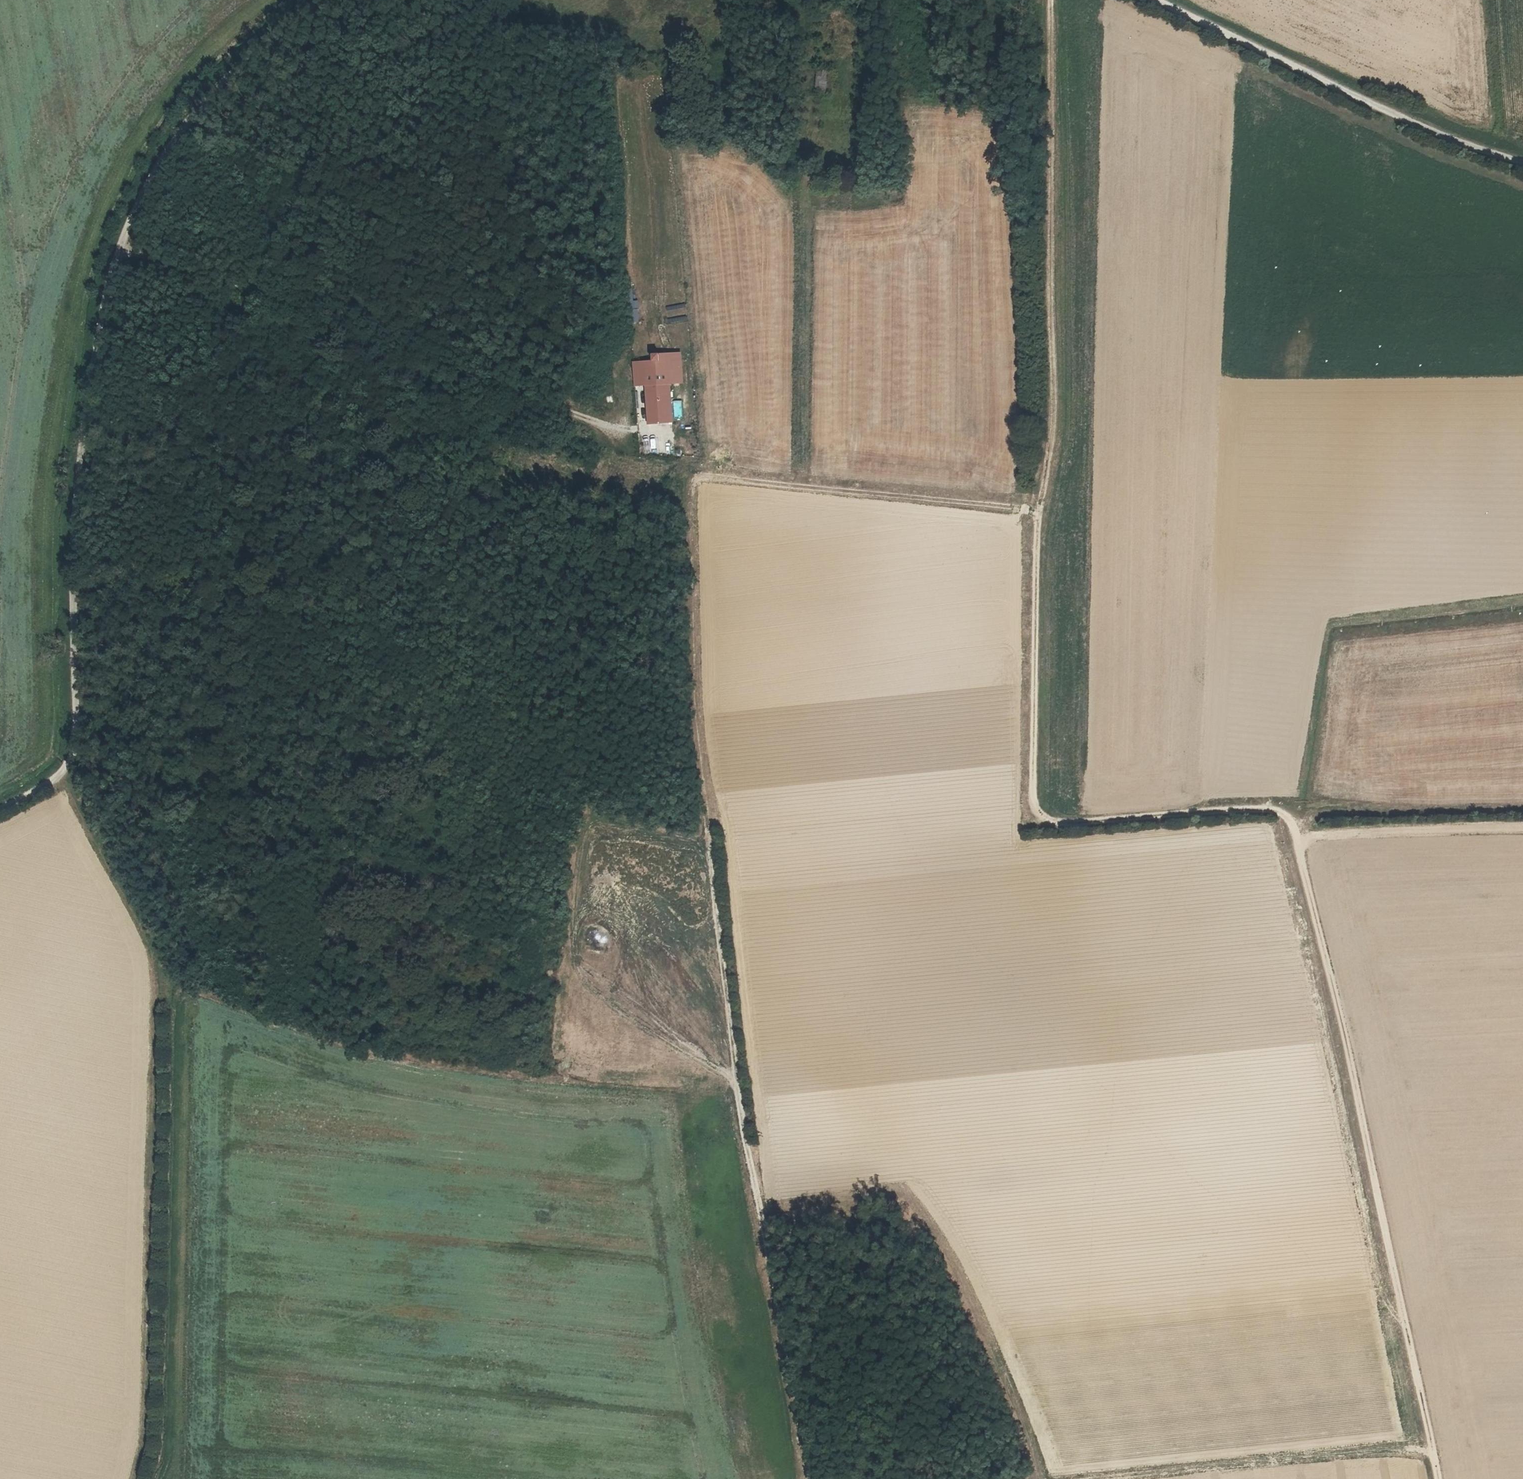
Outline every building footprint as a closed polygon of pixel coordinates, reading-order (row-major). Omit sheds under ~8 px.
[(814,70),(814,89),(827,89),(828,71),(814,70)] [(648,413),(671,412),(669,384),(683,383),(681,353),(653,355),(653,361),(645,362),(646,385),(648,413)] [(639,362),(633,363),(635,387),(641,386),(639,362)] [(672,422),(671,412),(648,413),(649,424),(672,422)] [(672,493),(673,483),(665,481),(663,492),(672,493)]
